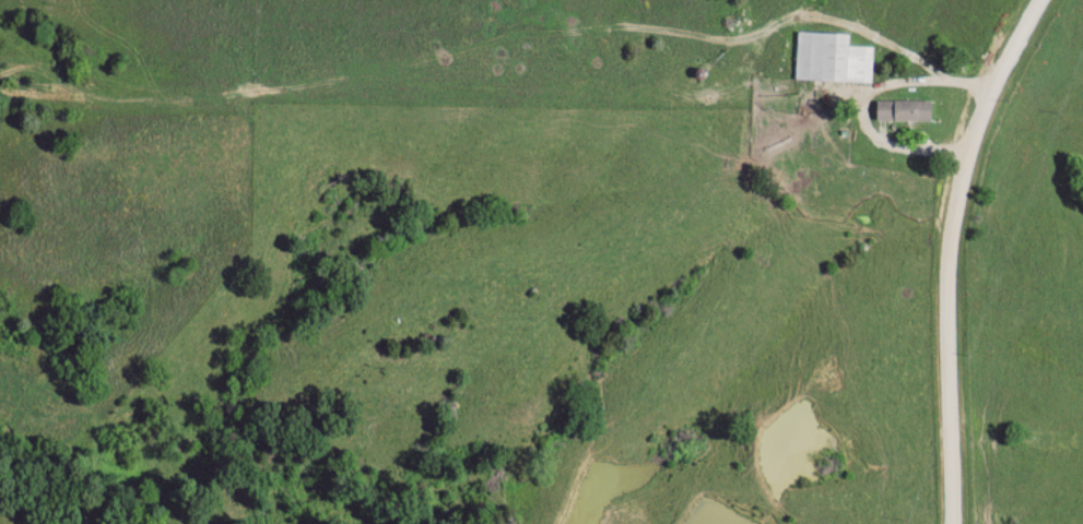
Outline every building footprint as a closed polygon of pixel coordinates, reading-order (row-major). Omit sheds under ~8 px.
[(853,35),(800,33),(800,46),(812,46),(811,82),(874,84),(876,48),(852,47),(853,35)] [(880,102),(880,123),(934,123),(934,102),(880,102)]
